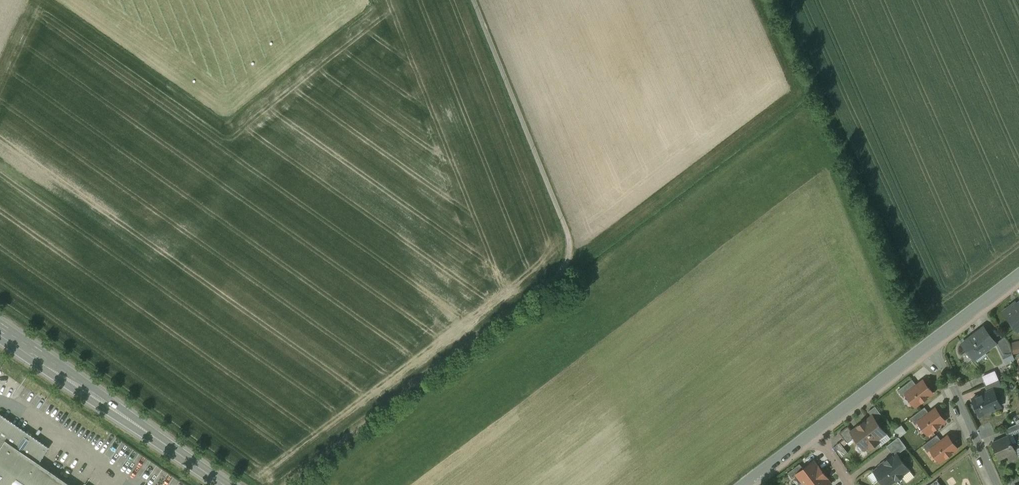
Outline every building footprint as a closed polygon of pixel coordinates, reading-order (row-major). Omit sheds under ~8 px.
[(1014,307),(1013,305),(1004,312),(1017,328),(1018,327),(1018,303),(1014,307)] [(984,327),(963,343),(975,359),(976,359),(974,356),(984,349),(986,351),(996,343),(984,327)] [(1005,336),(998,342),(1003,352),(1001,353),(1004,359),(1013,354),(1010,343),(1005,336)] [(913,379),(899,390),(904,397),(907,394),(906,394),(917,385),(913,379)] [(1000,379),(985,386),(988,392),(995,389),(1003,386),(1000,379)] [(917,385),(906,394),(907,394),(916,407),(933,393),(924,380),(917,385)] [(988,392),(974,398),(981,415),(992,411),(991,408),(1000,404),(1001,407),(1001,406),(997,397),(998,396),(995,389),(988,392)] [(883,416),(876,406),(869,411),(872,416),(873,416),(877,421),(883,416)] [(925,407),(911,418),(916,425),(919,422),(930,413),(925,407)] [(930,413),(919,422),(928,434),(946,421),(936,408),(930,413)] [(852,432),(856,437),(853,439),(854,439),(858,445),(861,443),(865,449),(869,446),(871,449),(879,442),(878,440),(886,433),(877,421),(873,416),(872,416),(852,432)] [(5,440),(27,455),(34,444),(34,443),(33,440),(21,432),(22,431),(22,430),(18,427),(17,428),(17,429),(0,417),(0,448),(5,440)] [(1006,429),(1008,434),(1018,429),(1018,423),(1006,429)] [(849,427),(840,433),(848,443),(854,439),(853,439),(856,437),(852,432),(849,427)] [(938,435),(923,446),(928,452),(931,450),(931,449),(942,441),(938,435)] [(942,441),(931,449),(931,450),(941,462),(958,449),(949,436),(942,441)] [(1009,436),(993,444),(1000,459),(1008,455),(1010,454),(1009,453),(1015,451),(1016,450),(1009,436)] [(899,437),(887,446),(895,456),(897,454),(898,454),(907,447),(899,437)] [(5,440),(0,448),(0,484),(70,484),(36,462),(27,455),(5,440)] [(45,449),(36,442),(34,443),(34,444),(27,455),(36,462),(45,449)] [(1015,451),(1009,453),(1010,454),(1008,455),(1010,461),(1018,457),(1015,451)] [(888,460),(886,462),(892,470),(894,469),(901,478),(904,475),(904,474),(910,470),(898,454),(897,454),(895,456),(889,460),(888,460)] [(799,473),(799,474),(798,475),(806,484),(807,484),(824,472),(819,467),(818,468),(814,462),(804,469),(799,473)] [(875,471),(880,477),(879,480),(882,484),(885,484),(890,484),(896,480),(897,481),(901,478),(894,469),(892,470),(886,462),(883,464),(883,465),(875,471)] [(800,464),(788,473),(793,479),(798,475),(799,474),(799,473),(804,469),(800,464)] [(807,484),(831,484),(827,479),(828,478),(824,472),(807,484)]
